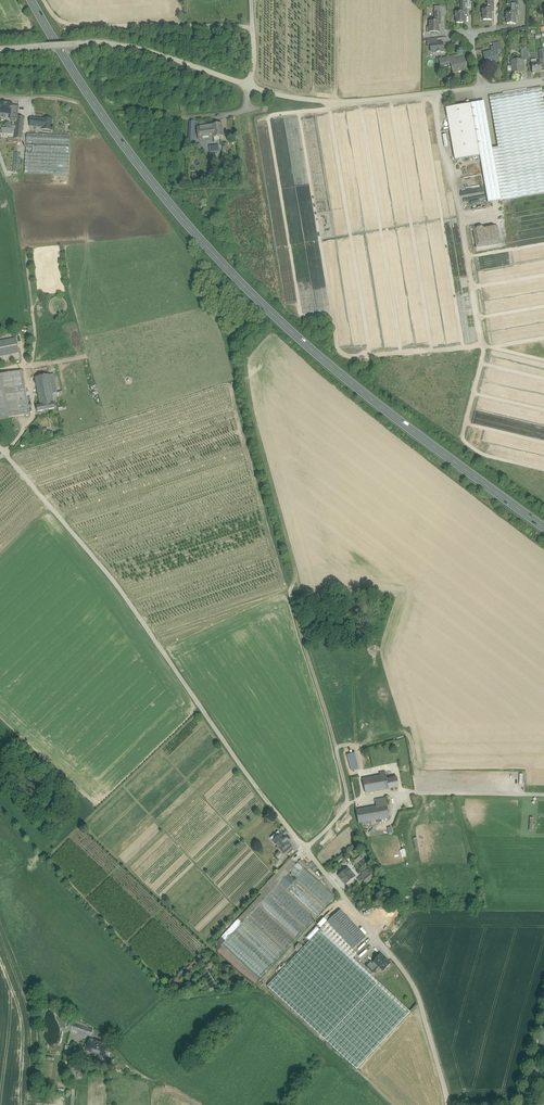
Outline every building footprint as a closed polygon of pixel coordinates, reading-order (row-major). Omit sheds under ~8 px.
[(512,5),(511,13),(506,13),(506,19),(507,19),(507,24),(516,24),(516,14),(517,14),(518,4),(512,4),(512,5)] [(488,9),(482,9),(482,15),(483,15),(483,20),(491,20),(492,10),(492,9),(488,9)] [(461,12),(456,12),(455,18),(456,18),(456,23),(465,23),(465,16),(465,12),(461,12)] [(439,22),(429,22),(429,27),(430,27),(430,33),(439,33),(439,22)] [(437,38),(427,40),(428,47),(430,46),(430,44),(437,43),(437,38)] [(499,42),(493,43),(493,46),(494,52),(497,51),(498,53),(502,52),(499,42)] [(437,43),(430,44),(430,46),(431,51),(430,51),(433,53),(436,53),(436,52),(441,52),(443,51),(443,43),(437,43)] [(494,52),(483,55),(486,65),(491,63),(491,62),(499,60),(499,61),(500,61),(498,53),(497,51),(494,52)] [(465,59),(453,62),(452,56),(439,59),(441,67),(448,65),(447,65),(451,64),(453,73),(458,71),(458,70),(467,68),(465,59)] [(523,60),(512,60),(511,73),(523,73),(523,60)] [(540,62),(531,63),(532,73),(541,72),(541,71),(540,65),(540,62)] [(543,98),(543,97),(543,89),(542,90),(541,87),(489,96),(498,148),(507,199),(543,193),(543,98)] [(488,203),(501,200),(492,149),(491,149),(483,102),(470,104),(480,156),(488,203)] [(0,103),(0,113),(10,114),(11,114),(12,105),(12,103),(6,103),(6,104),(0,103)] [(480,156),(470,104),(446,108),(455,161),(480,156)] [(18,106),(12,105),(11,114),(10,114),(10,118),(17,119),(17,116),(18,106)] [(24,117),(17,116),(17,119),(16,129),(23,130),(24,117)] [(43,119),(30,118),(29,126),(35,127),(42,128),(43,119)] [(52,120),(43,118),(43,119),(42,129),(51,130),(52,120)] [(221,123),(212,125),(213,137),(223,136),(221,123)] [(211,125),(197,127),(199,139),(213,137),(212,125),(211,125)] [(23,130),(16,129),(14,138),(14,139),(21,139),(22,139),(23,130)] [(70,135),(27,133),(26,143),(70,145),(70,135)] [(70,147),(33,145),(33,152),(26,152),(25,173),(68,175),(70,147)] [(501,200),(507,199),(498,148),(492,149),(501,200)] [(473,223),(477,249),(504,245),(501,227),(490,229),(488,220),(473,223)] [(0,342),(0,356),(19,352),(16,339),(0,342)] [(47,367),(34,369),(35,377),(49,375),(48,371),(47,367)] [(48,371),(49,375),(52,393),(58,392),(54,370),(48,371)] [(0,375),(0,419),(30,413),(22,371),(0,375)] [(40,406),(54,403),(53,397),(52,393),(49,375),(35,377),(40,406)] [(40,406),(36,407),(38,412),(55,408),(54,403),(40,406)] [(356,753),(347,755),(352,771),(360,769),(356,753)] [(385,772),(380,773),(380,777),(372,778),(375,792),(383,790),(383,789),(388,788),(388,789),(399,787),(397,778),(387,780),(385,772)] [(372,778),(363,780),(365,793),(375,792),(372,778)] [(386,798),(375,800),(376,807),(356,811),(359,823),(389,818),(386,798)] [(281,834),(273,841),(281,851),(290,844),(281,834)] [(290,844),(281,851),(284,854),(292,847),(290,844)] [(337,857),(339,859),(354,847),(352,845),(337,857)] [(362,853),(352,861),(359,871),(369,863),(362,853)] [(307,866),(300,860),(298,862),(305,868),(307,866)] [(293,862),(217,942),(217,952),(255,984),(259,979),(222,944),(296,865),(293,862)] [(296,865),(222,944),(259,979),(335,897),(298,863),(296,865)] [(333,870),(338,876),(346,869),(341,863),(333,870)] [(307,866),(305,868),(318,881),(323,876),(316,869),(314,872),(307,866)] [(346,869),(338,876),(345,884),(355,877),(348,868),(346,869)] [(373,878),(367,871),(358,880),(360,883),(363,880),(366,884),(373,878)] [(336,906),(327,914),(331,918),(337,913),(340,910),(336,906)] [(363,941),(337,913),(331,918),(327,922),(353,950),(363,941)] [(321,928),(327,922),(323,918),(317,924),(321,928)] [(353,950),(327,922),(321,928),(319,930),(310,940),(267,986),(321,1037),(375,979),(353,959),(357,954),(353,950)] [(315,926),(306,936),(310,940),(319,930),(315,926)] [(203,953),(172,982),(175,986),(207,957),(203,953)] [(380,954),(372,963),(371,961),(368,963),(375,970),(379,967),(383,971),(389,964),(389,963),(380,954)] [(376,970),(368,963),(366,966),(373,973),(376,970)] [(410,1012),(375,979),(321,1037),(357,1069),(410,1012)] [(78,1025),(73,1023),(71,1029),(91,1036),(93,1030),(78,1025)] [(99,1042),(90,1039),(88,1045),(86,1044),(84,1048),(86,1049),(86,1051),(95,1054),(99,1042)] [(109,1045),(99,1042),(95,1054),(105,1057),(105,1055),(107,1056),(109,1052),(107,1051),(109,1045)]
